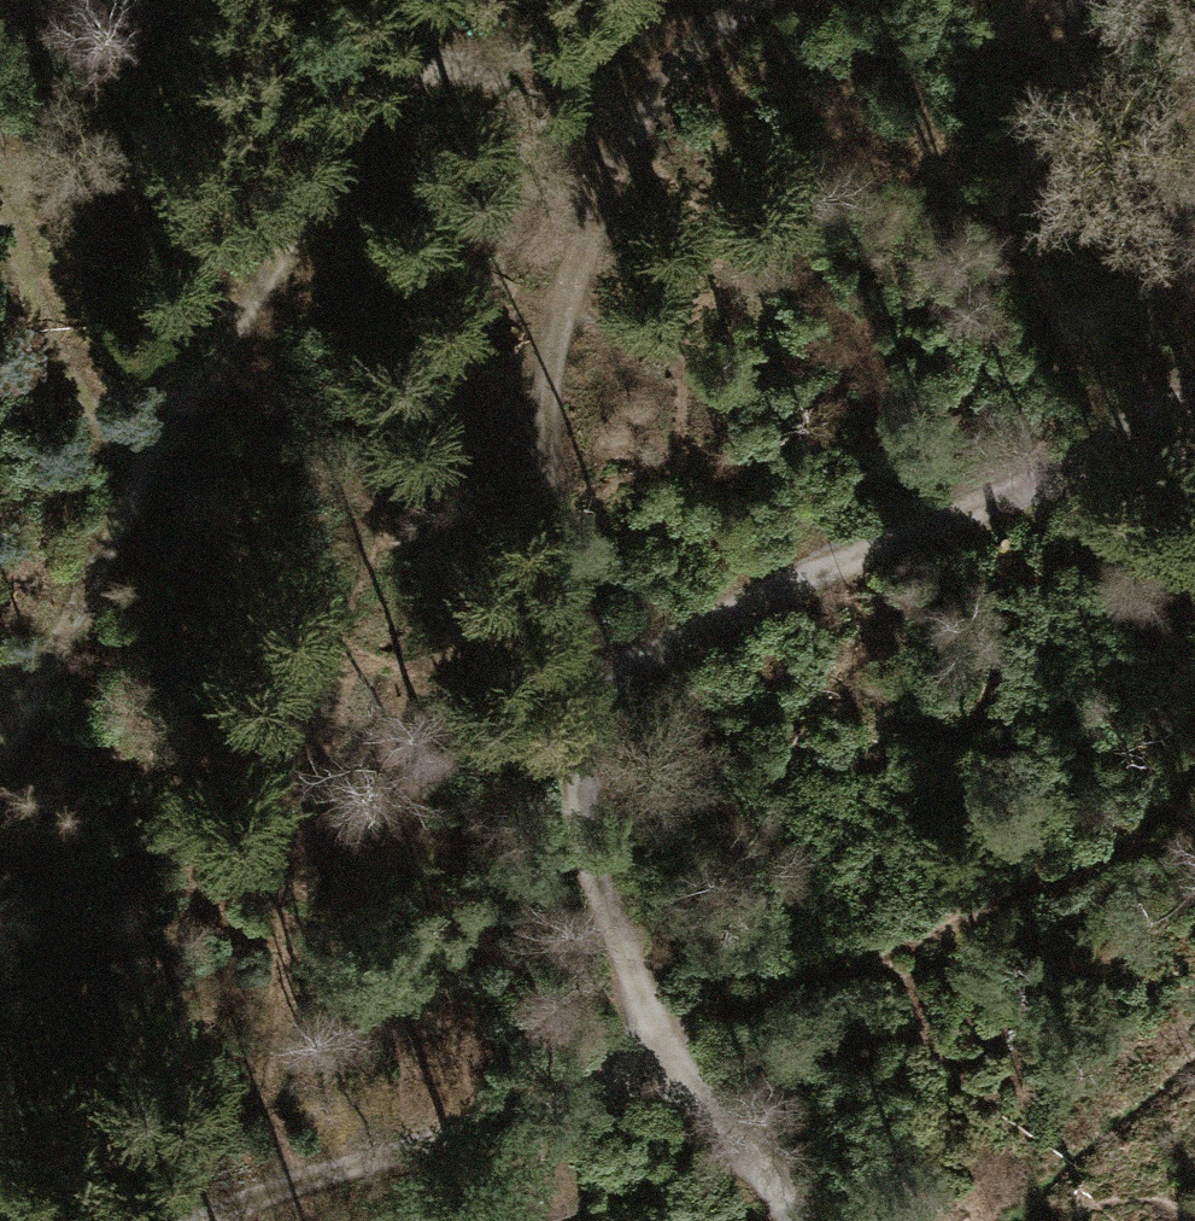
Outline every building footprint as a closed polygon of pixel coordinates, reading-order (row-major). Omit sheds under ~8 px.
[(494,1220),(537,1220),(583,1210),(565,1135),(478,1156),(494,1220)]
